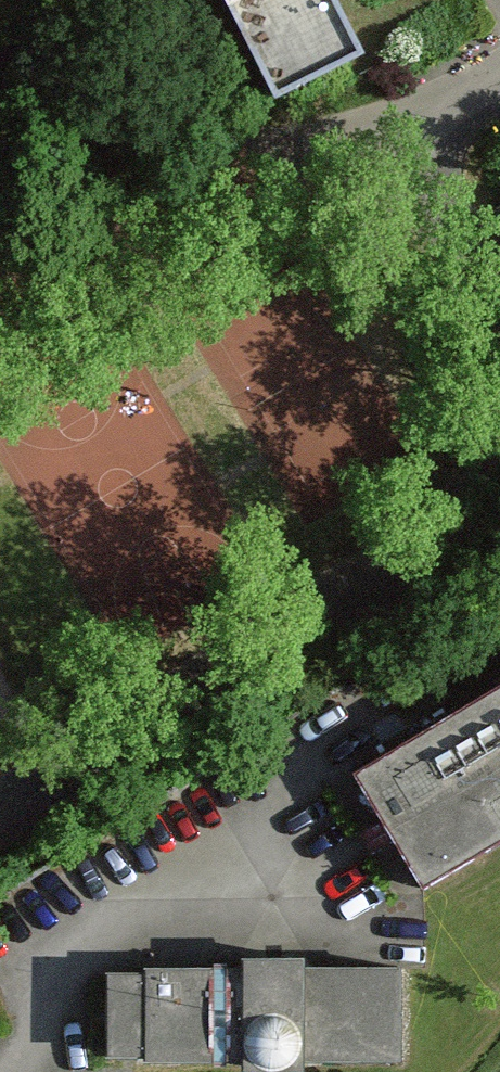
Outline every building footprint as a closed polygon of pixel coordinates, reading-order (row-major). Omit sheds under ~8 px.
[(284,99),(369,56),(341,0),(234,0),(284,99)] [(355,776),(427,897),(499,853),(499,687),(355,776)] [(402,964),(109,967),(108,1067),(405,1069),(402,964)]
